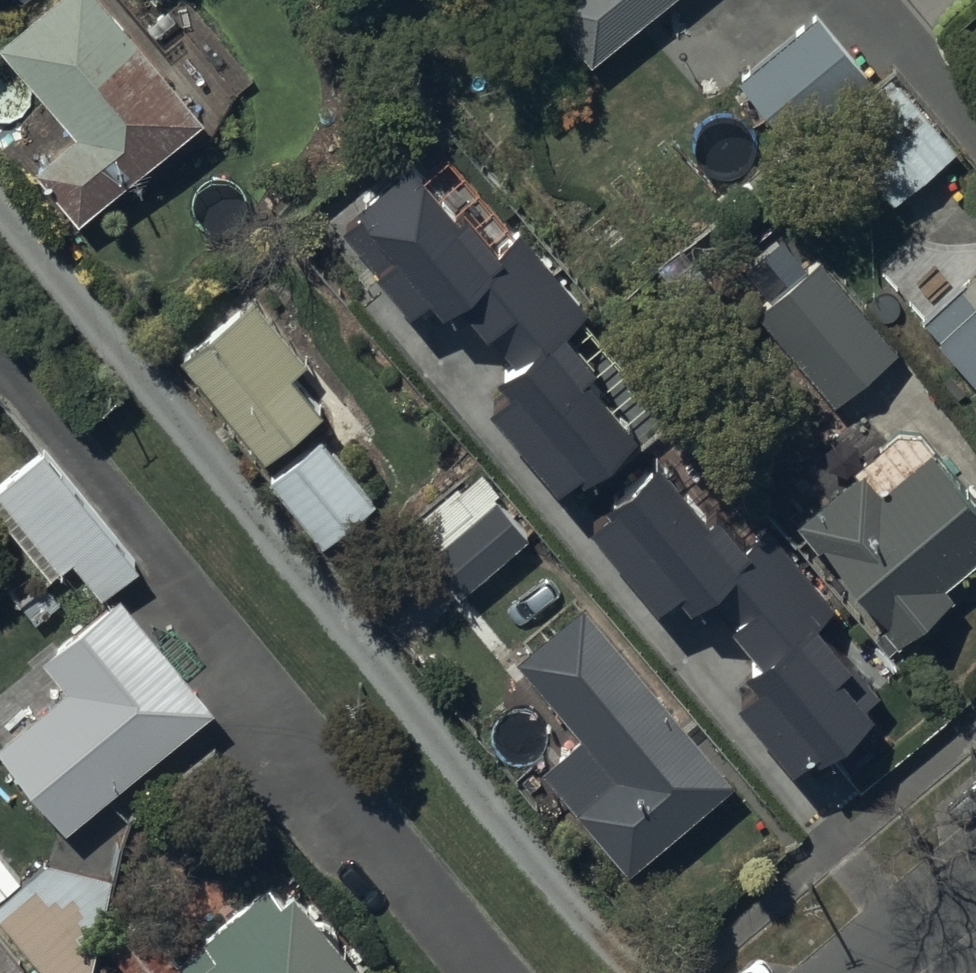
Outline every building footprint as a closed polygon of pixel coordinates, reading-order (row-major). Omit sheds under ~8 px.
[(1,50),(76,139),(36,173),(82,226),(206,121),(102,0),(60,0),(1,50)] [(674,0),(545,0),(542,3),(594,65),(674,0)] [(872,81),(820,17),(739,83),(792,147),(872,81)] [(895,205),(958,153),(894,77),(831,130),(895,205)] [(462,304),(492,340),(563,280),(528,239),(510,255),(449,184),(435,197),(414,172),(362,216),(448,316),(462,304)] [(899,353),(819,262),(757,316),(837,407),(899,353)] [(563,280),(492,340),(522,375),(508,387),(581,472),(633,428),(625,419),(639,407),(579,336),(597,320),(563,280)] [(310,366),(256,301),(183,361),(269,464),(326,417),(295,379),(310,366)] [(938,344),(975,385),(975,309),(938,344)] [(807,522),(906,642),(956,600),(948,590),(975,566),(975,499),(924,436),(902,434),(861,468),(866,474),(807,522)] [(378,506),(323,440),(271,482),(327,548),(378,506)] [(45,450),(0,487),(0,508),(53,571),(75,552),(105,587),(137,560),(45,450)] [(706,594),(735,628),(804,570),(770,530),(752,546),(691,476),(677,488),(661,470),(609,514),(690,608),(706,594)] [(532,542),(500,503),(432,559),(465,598),(532,542)] [(804,570),(735,628),(767,666),(753,678),(825,763),(877,719),(869,710),(883,698),(823,627),(841,611),(804,570)] [(63,829),(213,708),(120,594),(42,657),(67,688),(0,742),(0,751),(63,829)] [(585,607),(516,665),(584,744),(546,776),(634,879),(740,789),(585,607)] [(47,860),(0,900),(0,920),(47,972),(90,972),(97,945),(114,875),(47,860)] [(293,888),(279,900),(267,885),(202,939),(214,953),(190,972),(364,972),(293,888)] [(20,964),(0,939),(0,972),(9,972),(20,964)]
